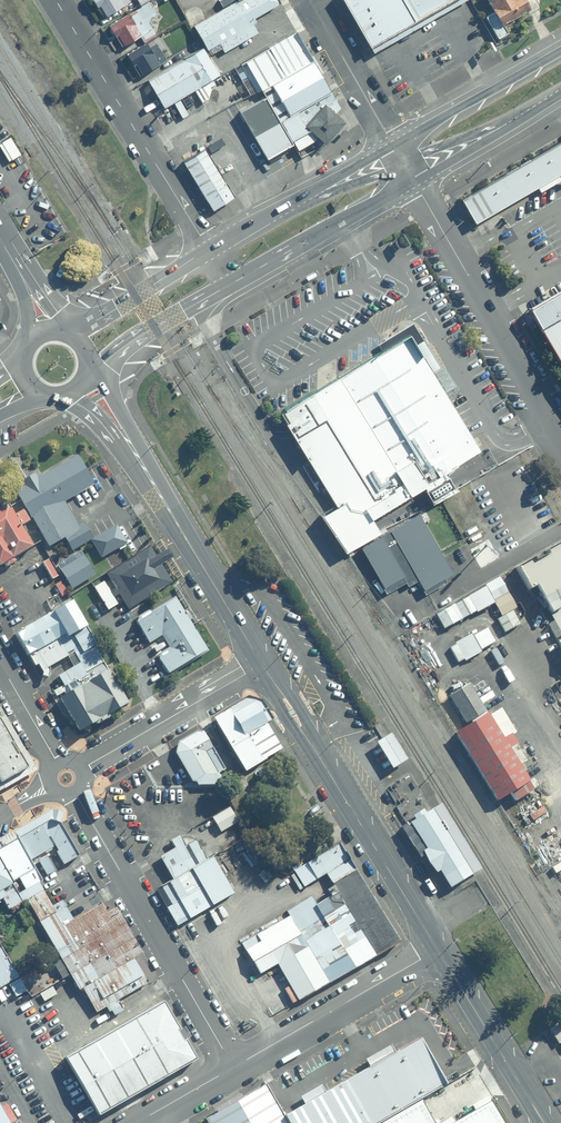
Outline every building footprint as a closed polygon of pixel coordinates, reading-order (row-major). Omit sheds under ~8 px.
[(94,6),(96,5),(103,18),(131,2),(130,0),(91,0),(94,6)] [(151,25),(147,18),(161,11),(156,0),(136,0),(140,6),(107,25),(120,47),(140,36),(144,42),(157,35),(151,25)] [(282,0),(244,0),(199,25),(217,55),(262,29),(254,16),(283,0),(282,0)] [(374,44),(449,0),(348,0),(374,44)] [(490,16),(484,20),(495,41),(506,35),(502,28),(529,11),(523,0),(482,0),(490,16)] [(147,42),(125,55),(137,77),(167,59),(157,42),(150,46),(147,42)] [(289,75),(273,44),(248,57),(264,87),(289,75)] [(221,75),(205,47),(152,77),(168,105),(221,75)] [(275,82),(290,111),(332,89),(317,60),(275,82)] [(295,110),(280,119),(291,138),(308,128),(323,140),(343,118),(334,111),(338,106),(330,93),(296,112),(295,110)] [(292,146),(267,96),(244,108),(270,157),(292,146)] [(0,141),(0,147),(7,160),(21,152),(11,135),(0,141)] [(466,199),(479,222),(560,175),(560,143),(466,199)] [(183,161),(212,209),(231,198),(202,150),(183,161)] [(523,304),(560,371),(560,282),(523,304)] [(421,351),(408,329),(280,405),(337,501),(322,510),(344,547),(381,525),(372,511),(424,480),(433,496),(454,484),(444,466),(476,447),(419,352),(421,351)] [(97,483),(80,453),(38,477),(36,472),(23,480),(26,485),(17,491),(49,546),(66,537),(73,550),(95,537),(86,523),(81,525),(66,501),(97,483)] [(5,563),(7,566),(18,560),(16,556),(36,544),(24,524),(29,522),(22,510),(17,513),(12,505),(11,503),(1,508),(0,507),(0,566),(5,563)] [(118,524),(93,539),(103,557),(129,542),(118,524)] [(409,575),(385,535),(363,548),(386,588),(409,575)] [(174,582),(152,546),(138,555),(142,561),(130,568),(127,562),(108,574),(117,588),(112,591),(105,580),(95,587),(109,610),(120,603),(116,597),(121,594),(130,609),(174,582)] [(82,551),(59,565),(73,589),(97,574),(82,551)] [(59,575),(50,559),(42,563),(51,580),(59,575)] [(536,580),(560,624),(560,566),(536,580)] [(485,586),(435,614),(443,629),(475,611),(475,613),(493,603),(500,617),(496,619),(503,632),(521,622),(513,608),(519,605),(502,574),(484,584),(485,586)] [(69,593),(62,581),(55,585),(62,597),(69,593)] [(178,599),(136,623),(149,643),(163,634),(170,646),(171,648),(157,657),(168,674),(209,648),(178,599)] [(112,615),(102,600),(88,609),(97,624),(112,615)] [(106,661),(109,659),(89,625),(88,626),(73,601),(15,633),(28,655),(31,653),(39,666),(41,664),(45,670),(44,676),(50,678),(52,668),(51,666),(77,652),(82,662),(88,672),(106,661)] [(454,645),(449,648),(458,662),(462,660),(464,662),(480,652),(479,651),(496,642),(487,627),(472,636),(470,634),(454,643),(454,645)] [(68,695),(60,699),(79,731),(134,701),(113,668),(111,669),(106,661),(88,672),(82,662),(59,675),(65,685),(55,690),(58,696),(66,691),(68,695)] [(467,725),(489,712),(472,684),(451,696),(467,725)] [(246,695),(226,707),(242,734),(244,733),(259,759),(281,747),(264,721),(271,717),(259,699),(246,695)] [(226,707),(210,716),(242,770),(246,776),(260,768),(256,761),(259,759),(244,733),(242,734),(226,707)] [(536,789),(489,712),(467,725),(457,731),(500,800),(513,792),(517,800),(536,789)] [(0,721),(0,762),(1,764),(0,764),(0,777),(3,781),(27,768),(0,721)] [(205,732),(200,730),(181,741),(177,752),(194,780),(198,781),(200,784),(222,784),(226,782),(221,771),(227,768),(215,746),(214,747),(205,732)] [(410,758),(394,732),(379,740),(395,767),(410,758)] [(443,803),(435,808),(429,812),(427,808),(415,813),(418,818),(404,826),(422,857),(428,854),(439,872),(443,870),(453,887),(483,868),(443,803)] [(230,807),(213,818),(221,832),(239,822),(230,807)] [(55,809),(17,830),(20,837),(35,863),(40,860),(48,875),(57,870),(50,856),(58,851),(64,865),(82,855),(63,821),(65,812),(60,810),(55,809)] [(187,845),(181,835),(172,840),(176,847),(161,855),(174,879),(210,859),(199,838),(187,845)] [(20,837),(1,849),(18,882),(21,879),(23,884),(29,884),(30,887),(20,892),(24,900),(45,888),(42,882),(44,880),(20,837)] [(318,905),(313,895),(287,911),(290,916),(275,923),(273,919),(257,928),(260,933),(241,942),(260,975),(279,963),(291,985),(279,991),(287,1006),(404,940),(361,868),(359,870),(342,842),(296,870),(305,887),(328,873),(336,885),(330,888),(334,897),(318,905)] [(0,852),(0,895),(9,909),(22,901),(13,885),(18,882),(1,852),(0,852)] [(236,871),(228,856),(222,859),(230,874),(236,871)] [(237,892),(216,857),(159,889),(178,926),(237,892)] [(45,890),(30,899),(63,959),(56,963),(64,978),(72,974),(81,990),(85,988),(99,1012),(108,1007),(111,1011),(113,1011),(115,1015),(125,1009),(120,999),(150,982),(146,975),(136,958),(105,903),(76,919),(64,899),(54,904),(45,890)] [(19,977),(0,942),(0,989),(19,977)] [(19,980),(10,984),(16,997),(26,992),(19,980)] [(58,993),(54,986),(42,993),(46,1000),(58,993)] [(177,1029),(162,1003),(66,1058),(98,1114),(195,1059),(183,1038),(188,1036),(183,1026),(177,1029)] [(443,1083),(417,1035),(392,1050),(388,1044),(363,1057),(367,1065),(343,1078),(369,1122),(375,1122),(443,1083)] [(343,1078),(322,1090),(318,1084),(298,1096),(301,1102),(283,1113),(288,1122),(369,1122),(343,1078)] [(206,1118),(209,1122),(288,1122),(283,1113),(266,1084),(206,1118)] [(455,1122),(512,1122),(498,1099),(455,1122)] [(17,1120),(8,1103),(3,1106),(0,1102),(0,1122),(12,1122),(17,1120)]
